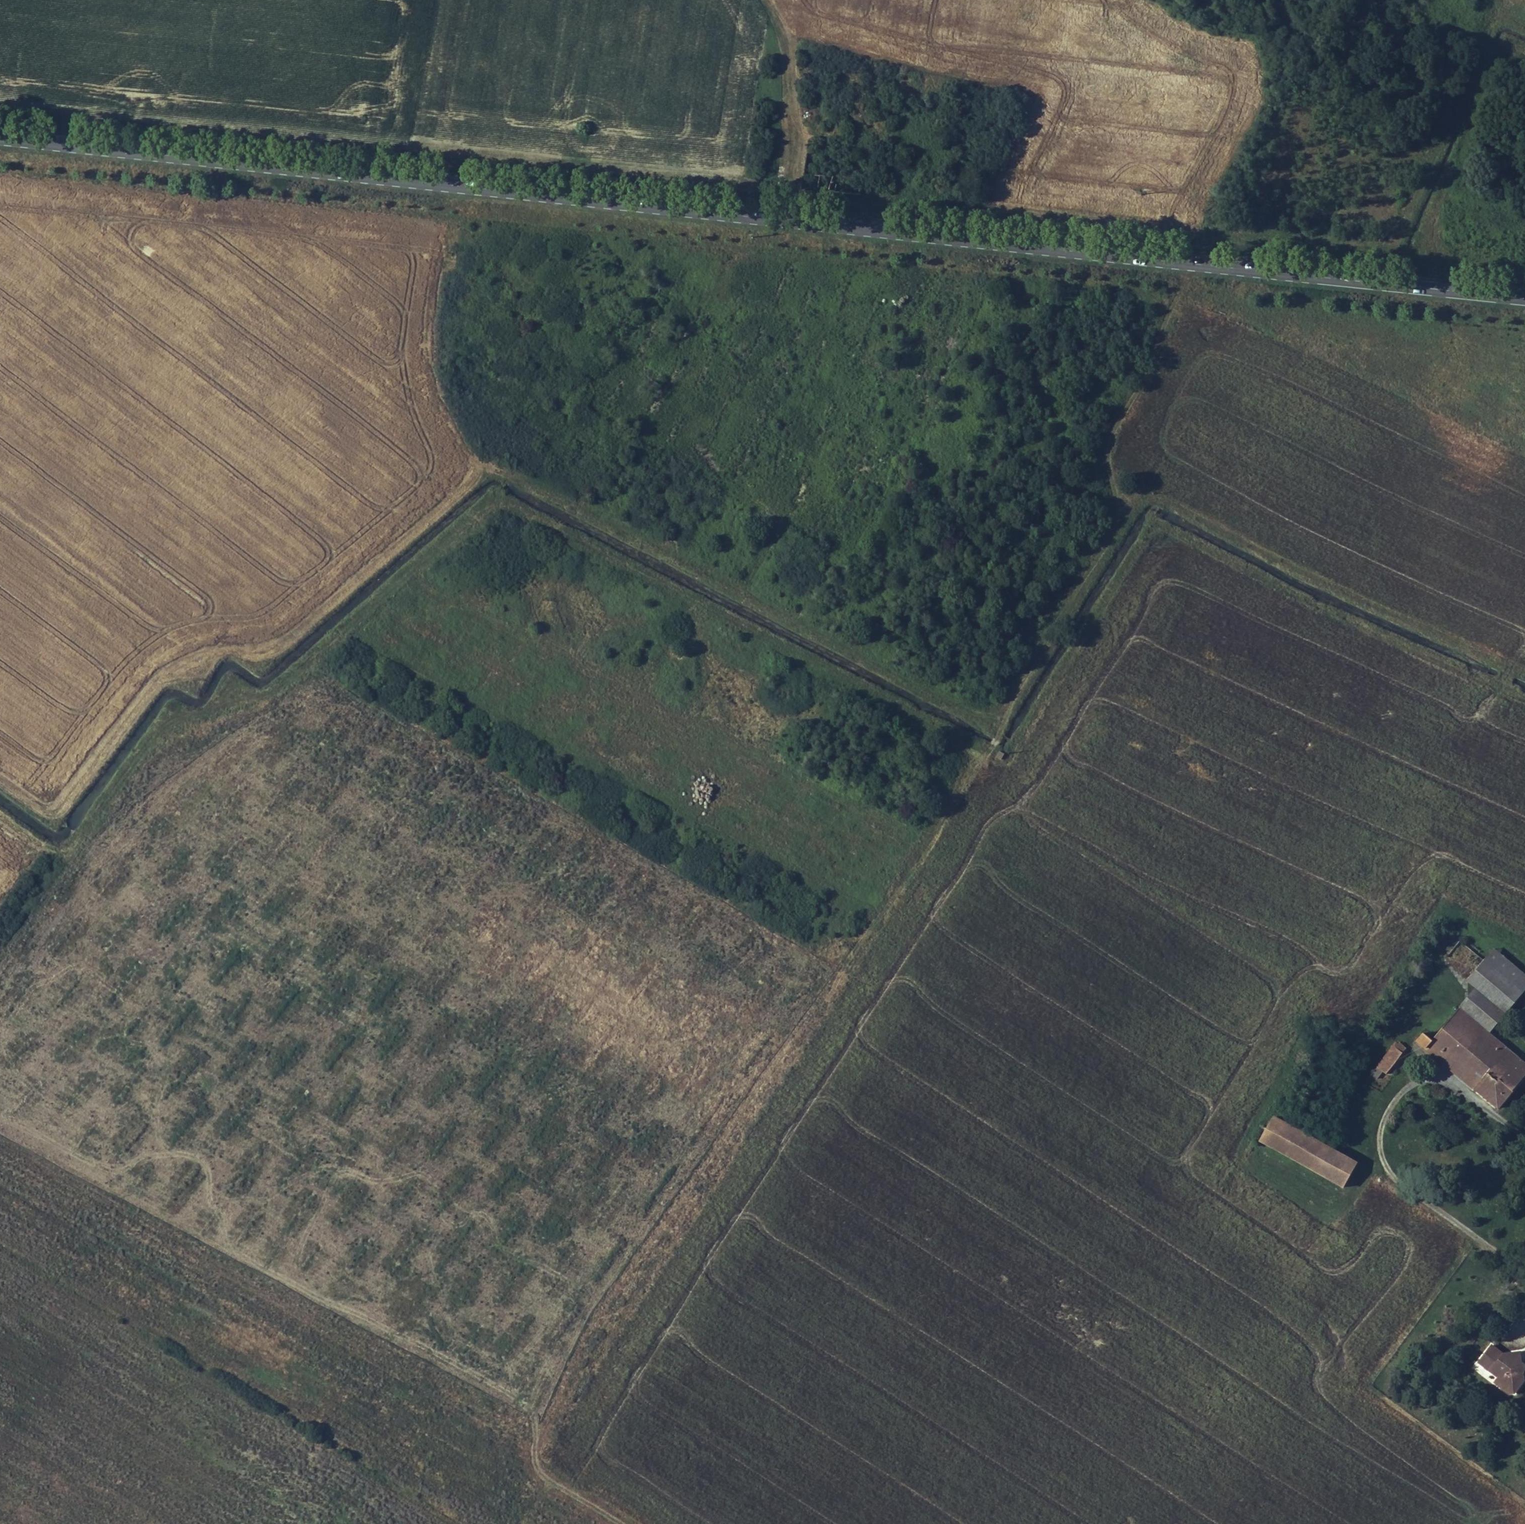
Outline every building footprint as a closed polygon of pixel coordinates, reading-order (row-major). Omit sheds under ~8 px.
[(915,179),(914,186),(935,188),(936,181),(915,179)] [(1458,966),(1470,949),(1459,941),(1447,958),(1458,966)] [(1485,986),(1470,1003),(1517,1040),(1524,1030),(1524,1017),(1485,986)] [(1517,1040),(1470,1003),(1458,1018),(1505,1056),(1517,1040)] [(1458,1018),(1433,1048),(1423,1039),(1414,1049),(1496,1117),(1524,1081),(1524,1073),(1505,1056),(1458,1018)] [(1390,1054),(1374,1077),(1383,1083),(1399,1060),(1390,1054)] [(1355,1171),(1345,1165),(1269,1126),(1262,1139),(1256,1149),(1342,1195),(1355,1171)] [(1491,1341),(1472,1370),(1512,1396),(1524,1377),(1524,1363),(1519,1360),(1519,1359),(1491,1341)]
